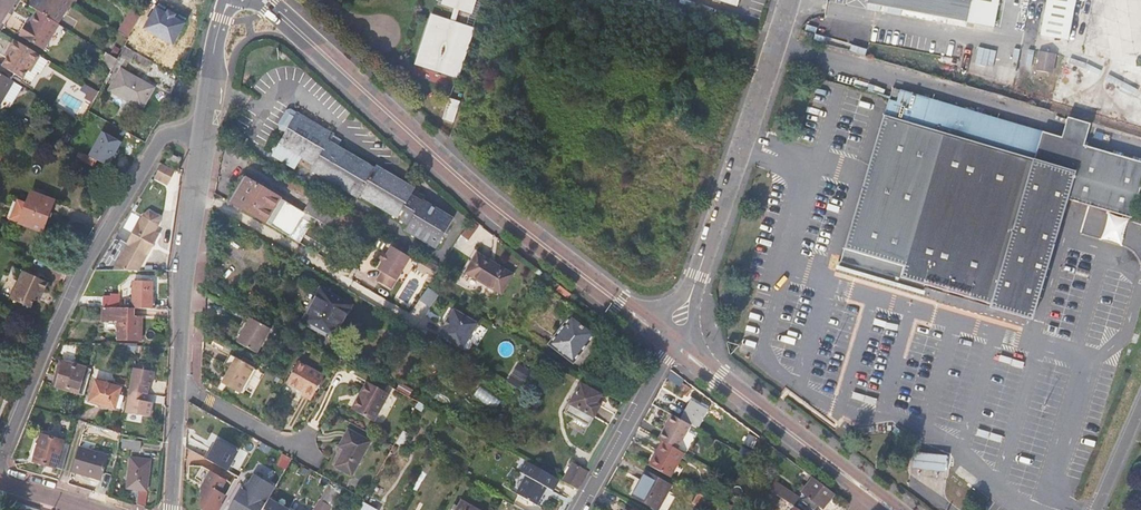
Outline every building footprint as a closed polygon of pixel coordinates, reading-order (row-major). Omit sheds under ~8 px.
[(33,8),(38,11),(57,22),(70,0),(38,0),(33,8)] [(442,0),(453,4),(447,19),(430,14),(415,57),(455,70),(470,27),(453,21),(458,6),(469,10),(472,0),(442,0)] [(997,11),(999,0),(868,0),(866,7),(966,25),(969,5),(997,11)] [(1041,39),(1068,44),(1077,0),(1048,0),(1041,39)] [(160,39),(172,18),(151,5),(138,26),(160,39)] [(994,30),(997,11),(969,5),(966,25),(994,30)] [(130,36),(142,16),(132,10),(120,31),(130,38),(130,36)] [(44,48),(60,24),(57,22),(38,11),(29,24),(27,23),(21,33),(44,48)] [(812,33),(805,31),(803,37),(810,40),(812,33)] [(137,40),(130,36),(130,38),(124,47),(132,51),(137,40)] [(48,59),(17,39),(8,52),(11,54),(3,65),(23,78),(29,69),(33,73),(35,74),(37,70),(40,72),(48,59)] [(110,54),(118,59),(120,54),(124,48),(116,43),(110,54)] [(148,69),(152,62),(132,51),(124,47),(124,48),(120,54),(130,59),(148,69)] [(118,59),(114,66),(120,70),(123,72),(130,59),(120,54),(118,59)] [(1051,76),(1054,58),(1040,56),(1037,74),(1051,76)] [(29,69),(23,78),(29,81),(33,73),(29,69)] [(141,109),(152,88),(123,72),(120,70),(109,91),(141,109)] [(0,73),(0,104),(14,81),(0,73)] [(153,88),(152,88),(141,109),(141,110),(153,88)] [(923,284),(989,303),(987,309),(1029,321),(1072,175),(1039,165),(1043,152),(1036,150),(1039,137),(890,94),(850,228),(849,228),(838,267),(921,291),(923,284)] [(457,100),(448,97),(441,117),(450,120),(457,100)] [(374,167),(338,144),(329,139),(332,133),(332,132),(291,107),(287,106),(278,121),(278,125),(286,130),(271,155),(290,166),(297,154),(316,165),(312,170),(357,196),(359,193),(396,216),(402,205),(406,207),(400,218),(407,223),(403,229),(434,248),(452,217),(422,199),(421,201),(409,194),(413,187),(375,164),(374,167)] [(329,139),(338,144),(341,139),(332,133),(329,139)] [(177,165),(182,157),(172,150),(166,159),(177,165)] [(1068,199),(1133,218),(1140,193),(1140,161),(1108,151),(1100,177),(1077,170),(1068,199)] [(164,160),(163,161),(159,174),(167,179),(168,178),(169,178),(175,167),(164,160)] [(302,211),(302,210),(242,174),(226,198),(287,235),(302,211)] [(25,207),(20,220),(42,229),(54,199),(31,190),(25,207)] [(309,199),(302,210),(302,211),(326,226),(334,214),(309,199)] [(10,216),(20,220),(25,207),(15,203),(10,216)] [(141,224),(113,271),(138,271),(160,236),(156,234),(161,225),(163,218),(153,212),(147,217),(142,225),(141,224)] [(386,253),(381,261),(377,269),(379,270),(374,277),(391,287),(395,280),(410,257),(391,245),(386,253)] [(376,259),(381,261),(386,253),(382,250),(376,259)] [(465,272),(500,294),(511,276),(476,254),(465,272)] [(1071,273),(1083,277),(1085,269),(1073,266),(1071,273)] [(48,283),(24,271),(10,299),(31,309),(39,290),(44,293),(48,283)] [(429,284),(434,277),(430,274),(425,281),(429,284)] [(152,311),(153,291),(153,285),(149,285),(142,285),(135,284),(135,310),(152,311)] [(334,335),(351,306),(321,288),(304,318),(334,335)] [(430,305),(439,294),(430,288),(422,298),(430,305)] [(113,306),(113,298),(96,297),(96,306),(113,306)] [(135,310),(102,309),(101,318),(121,319),(120,340),(142,341),(143,321),(135,320),(135,310)] [(477,325),(452,310),(437,335),(462,350),(477,325)] [(593,335),(568,315),(546,344),(570,364),(593,335)] [(236,342),(256,353),(270,328),(250,317),(236,342)] [(797,337),(799,331),(774,323),(772,329),(797,337)] [(292,355),(297,346),(293,343),(288,352),(292,355)] [(229,369),(224,377),(228,379),(225,386),(239,394),(243,387),(245,388),(244,390),(252,394),(264,374),(229,354),(223,366),(229,369)] [(297,360),(297,361),(285,381),(302,391),(300,394),(310,400),(324,375),(297,360)] [(85,395),(93,370),(65,361),(57,386),(85,395)] [(927,373),(900,365),(898,371),(925,379),(927,373)] [(134,369),(125,414),(150,419),(153,404),(146,402),(149,387),(152,387),(155,373),(134,369)] [(667,379),(676,387),(681,381),(672,374),(667,379)] [(228,379),(224,377),(220,383),(225,386),(228,379)] [(91,400),(115,407),(120,394),(122,386),(97,379),(91,400)] [(351,409),(373,422),(389,394),(367,381),(351,409)] [(482,383),(474,395),(495,410),(504,398),(482,383)] [(685,387),(680,384),(675,391),(680,394),(685,387)] [(585,426),(601,398),(577,385),(561,413),(585,426)] [(120,394),(115,407),(120,409),(124,396),(120,394)] [(688,425),(694,428),(705,407),(698,403),(696,406),(688,401),(678,420),(688,425)] [(678,420),(669,414),(655,438),(659,440),(674,449),(688,425),(678,420)] [(976,436),(1001,443),(1003,436),(978,429),(976,436)] [(334,467),(351,476),(370,442),(348,430),(339,447),(344,450),(334,467)] [(35,460),(64,469),(72,442),(43,434),(35,460)] [(140,450),(141,441),(123,438),(122,447),(140,450)] [(210,449),(204,459),(226,471),(237,451),(217,440),(214,445),(214,448),(213,450),(210,449)] [(655,453),(648,466),(667,476),(680,453),(674,449),(659,440),(653,452),(655,453)] [(502,448),(490,442),(487,447),(499,453),(502,448)] [(101,479),(109,455),(80,446),(73,471),(101,479)] [(927,470),(941,472),(943,455),(929,453),(911,451),(909,468),(927,470)] [(653,452),(646,464),(648,466),(655,453),(653,452)] [(280,463),(287,467),(291,459),(284,455),(280,463)] [(137,505),(145,507),(150,459),(130,458),(127,488),(138,489),(137,505)] [(557,480),(525,461),(518,472),(527,477),(516,495),(533,504),(543,486),(551,491),(557,480)] [(571,464),(561,482),(576,491),(586,473),(571,464)] [(665,492),(669,485),(645,472),(632,497),(656,509),(665,492)] [(222,505),(221,504),(225,496),(219,493),(225,481),(210,473),(203,484),(201,509),(219,509),(222,505)] [(269,499),(275,487),(254,475),(248,485),(246,484),(242,491),(240,490),(228,509),(260,509),(262,509),(263,509),(269,499)] [(833,495),(811,478),(800,493),(806,498),(802,504),(810,509),(815,509),(817,507),(821,509),(833,495)] [(767,480),(762,487),(791,507),(796,499),(767,480)] [(665,492),(656,509),(657,509),(666,509),(673,497),(665,492)] [(720,506),(696,493),(691,502),(705,509),(718,509),(720,506)] [(269,499),(263,509),(287,509),(269,499)] [(502,499),(496,509),(517,509),(518,508),(502,499)] [(458,500),(452,509),(476,509),(458,500)]
